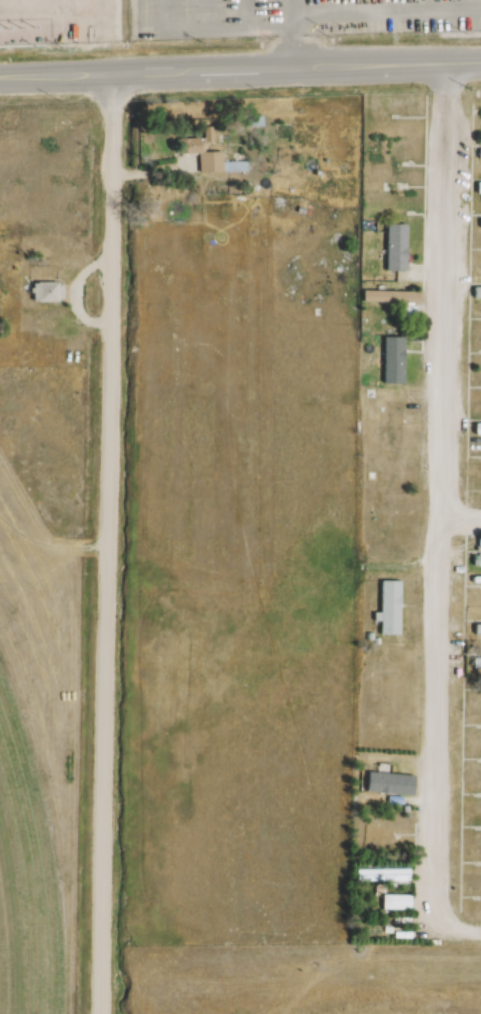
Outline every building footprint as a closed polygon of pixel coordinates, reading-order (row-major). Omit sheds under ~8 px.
[(89,29),(89,40),(98,40),(98,29),(89,29)] [(261,127),(261,118),(239,118),(239,127),(261,127)] [(178,140),(178,155),(197,155),(197,173),(245,172),(244,162),(221,163),(221,152),(201,153),(201,139),(178,140)] [(384,272),(405,272),(405,225),(384,225),(384,272)] [(31,283),(31,302),(58,302),(58,283),(31,283)] [(470,298),(480,298),(480,287),(470,287),(470,298)] [(416,291),(358,291),(358,303),(416,303),(416,291)] [(404,384),(404,337),(380,337),(380,384),(404,384)] [(470,556),(470,566),(480,566),(480,556),(470,556)] [(377,581),(377,635),(400,635),(400,582),(377,581)] [(472,625),(472,635),(480,635),(480,625),(472,625)] [(364,772),(362,792),(410,797),(412,778),(364,772)] [(352,882),(410,882),(410,868),(352,868),(352,882)] [(379,910),(409,910),(409,895),(379,895),(379,910)]
